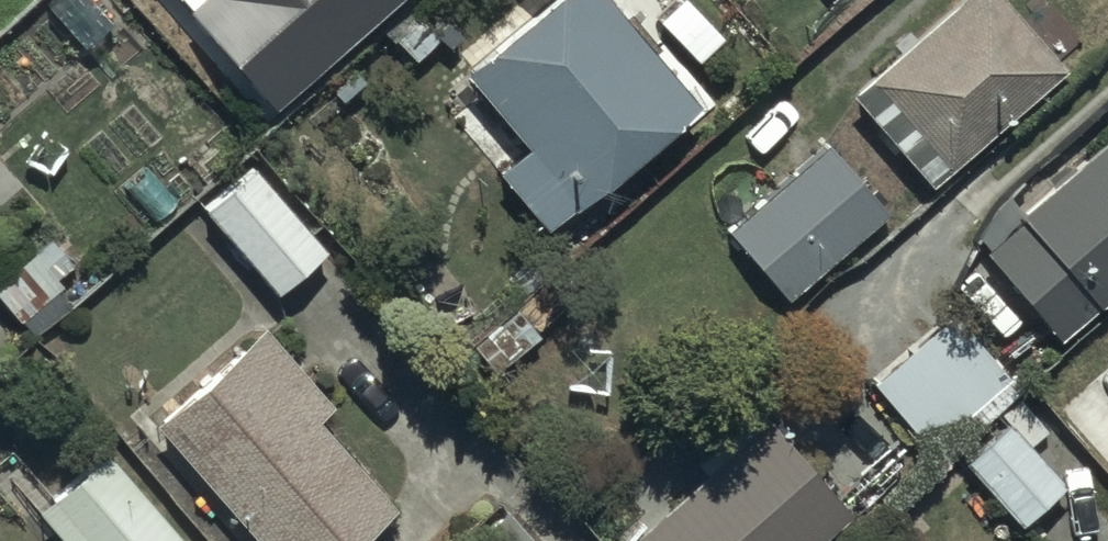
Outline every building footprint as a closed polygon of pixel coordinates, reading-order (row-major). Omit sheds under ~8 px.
[(269,100),(384,0),(182,0),(269,100)] [(460,64),(466,70),(427,103),(481,163),(489,156),(546,221),(692,92),(611,0),(534,0),(460,64)] [(845,87),(926,179),(1059,63),(1004,0),(945,0),(845,87)] [(1107,285),(1107,131),(979,249),(1055,333),(1107,285)] [(836,149),(737,232),(788,293),(887,210),(836,149)] [(249,159),(199,204),(274,287),(324,243),(249,159)] [(0,266),(0,298),(30,332),(90,280),(43,227),(0,266)] [(926,444),(964,410),(977,424),(1023,382),(949,301),(865,376),(926,444)] [(151,417),(259,540),(344,540),(391,500),(315,414),(332,400),(262,320),(151,417)] [(631,527),(643,540),(810,540),(848,509),(750,395),(685,450),(701,468),(631,527)] [(1006,417),(961,456),(1018,520),(1063,481),(1006,417)] [(98,442),(29,503),(63,540),(186,540),(98,442)]
